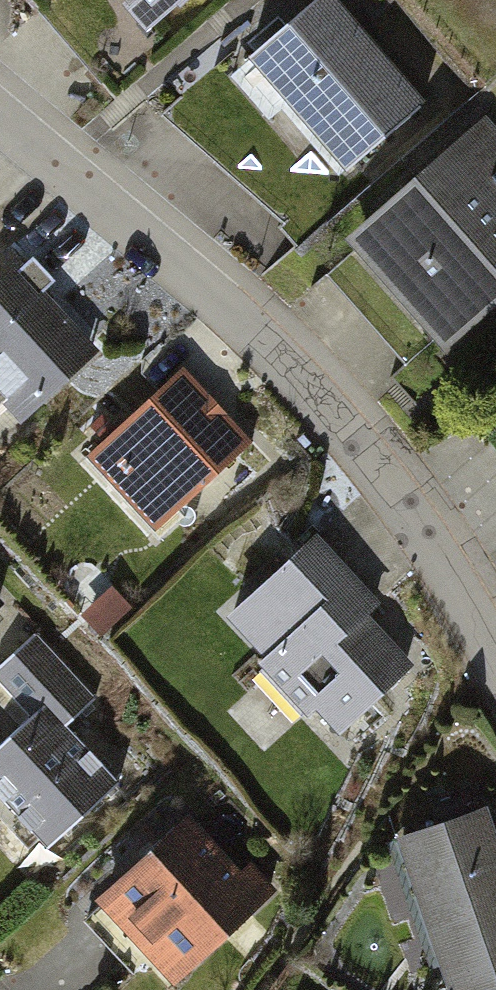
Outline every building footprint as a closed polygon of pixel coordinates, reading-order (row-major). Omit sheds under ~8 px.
[(119,47),(176,0),(79,0),(119,47)] [(343,0),(313,0),(247,55),(343,169),(427,99),(343,0)] [(345,234),(441,345),(495,299),(495,171),(463,133),(345,234)] [(0,278),(0,392),(20,415),(99,348),(22,259),(0,278)] [(256,441),(190,364),(88,451),(154,528),(256,441)] [(377,599),(318,531),(214,620),(303,722),(316,710),(340,738),(417,671),(364,610),(377,599)] [(118,782),(65,723),(95,697),(39,635),(0,670),(0,681),(27,711),(0,736),(0,797),(45,847),(118,782)] [(486,806),(395,838),(449,989),(495,989),(495,834),(486,806)] [(270,890),(189,811),(98,899),(181,981),(270,890)]
